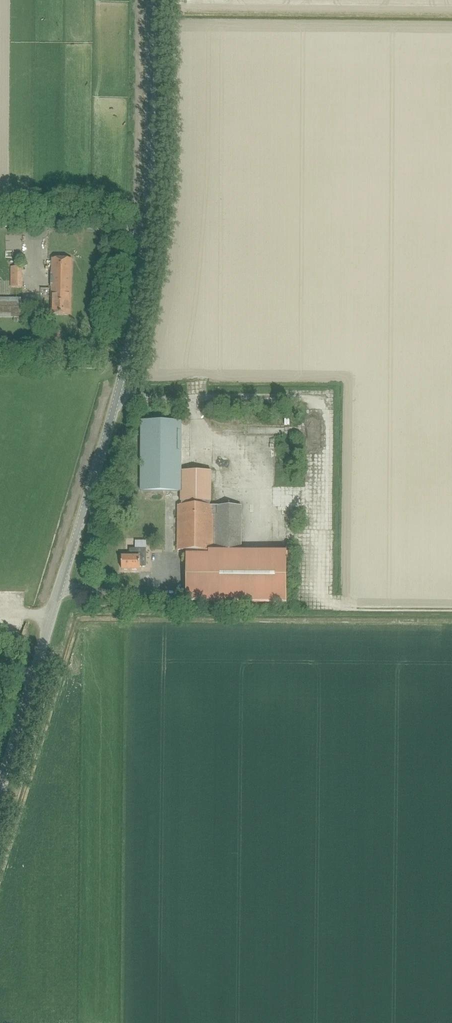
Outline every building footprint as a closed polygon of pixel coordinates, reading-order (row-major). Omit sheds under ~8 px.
[(71,314),(72,258),(52,258),(51,314),(71,314)] [(22,287),(22,267),(11,267),(10,287),(22,287)] [(21,318),(21,298),(0,298),(0,318),(21,318)] [(141,421),(141,491),(181,492),(181,422),(141,421)] [(186,555),(186,601),(287,602),(287,556),(241,556),(242,506),(210,506),(210,502),(211,502),(211,471),(193,471),(193,481),(184,481),(184,494),(181,494),(181,502),(181,506),(178,506),(178,550),(190,550),(190,555),(186,555)] [(151,553),(146,553),(146,549),(130,549),(130,557),(122,557),(122,570),(140,570),(140,567),(146,567),(146,565),(151,565),(151,553)]
